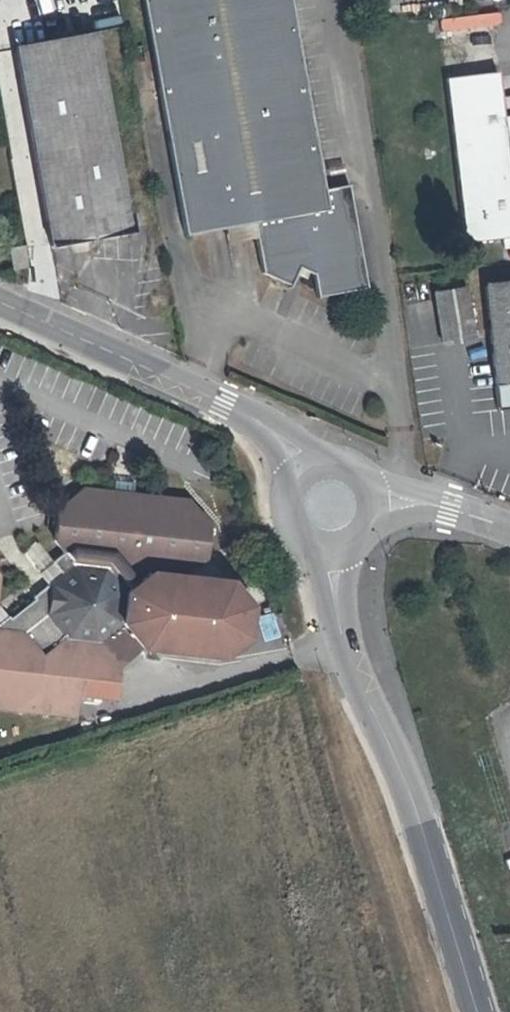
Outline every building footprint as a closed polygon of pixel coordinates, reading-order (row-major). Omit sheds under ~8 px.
[(224,227),(250,223),(252,238),(259,275),(287,286),(288,282),(291,275),(295,268),(306,272),(310,274),(313,296),(363,288),(345,186),(320,190),(286,0),(140,0),(182,234),(198,232),(224,227)] [(93,28),(68,33),(40,37),(14,42),(49,243),(128,229),(93,28)] [(496,71),(445,77),(456,178),(508,173),(509,193),(509,113),(501,114),(496,71)] [(456,178),(464,241),(509,236),(509,193),(508,173),(456,178)] [(227,241),(252,238),(250,223),(224,227),(227,241)] [(302,281),(306,272),(295,268),(291,275),(302,281)] [(486,286),(497,409),(509,408),(509,283),(486,286)] [(471,335),(464,286),(436,291),(443,339),(471,335)] [(76,713),(78,693),(117,696),(121,660),(140,645),(220,653),(244,633),(247,602),(227,578),(225,578),(204,554),(207,527),(186,500),(80,488),(58,505),(55,539),(64,552),(52,561),(61,574),(50,583),(33,596),(35,598),(10,617),(9,615),(0,622),(0,707),(76,713)] [(257,616),(264,640),(279,636),(273,611),(257,616)]
